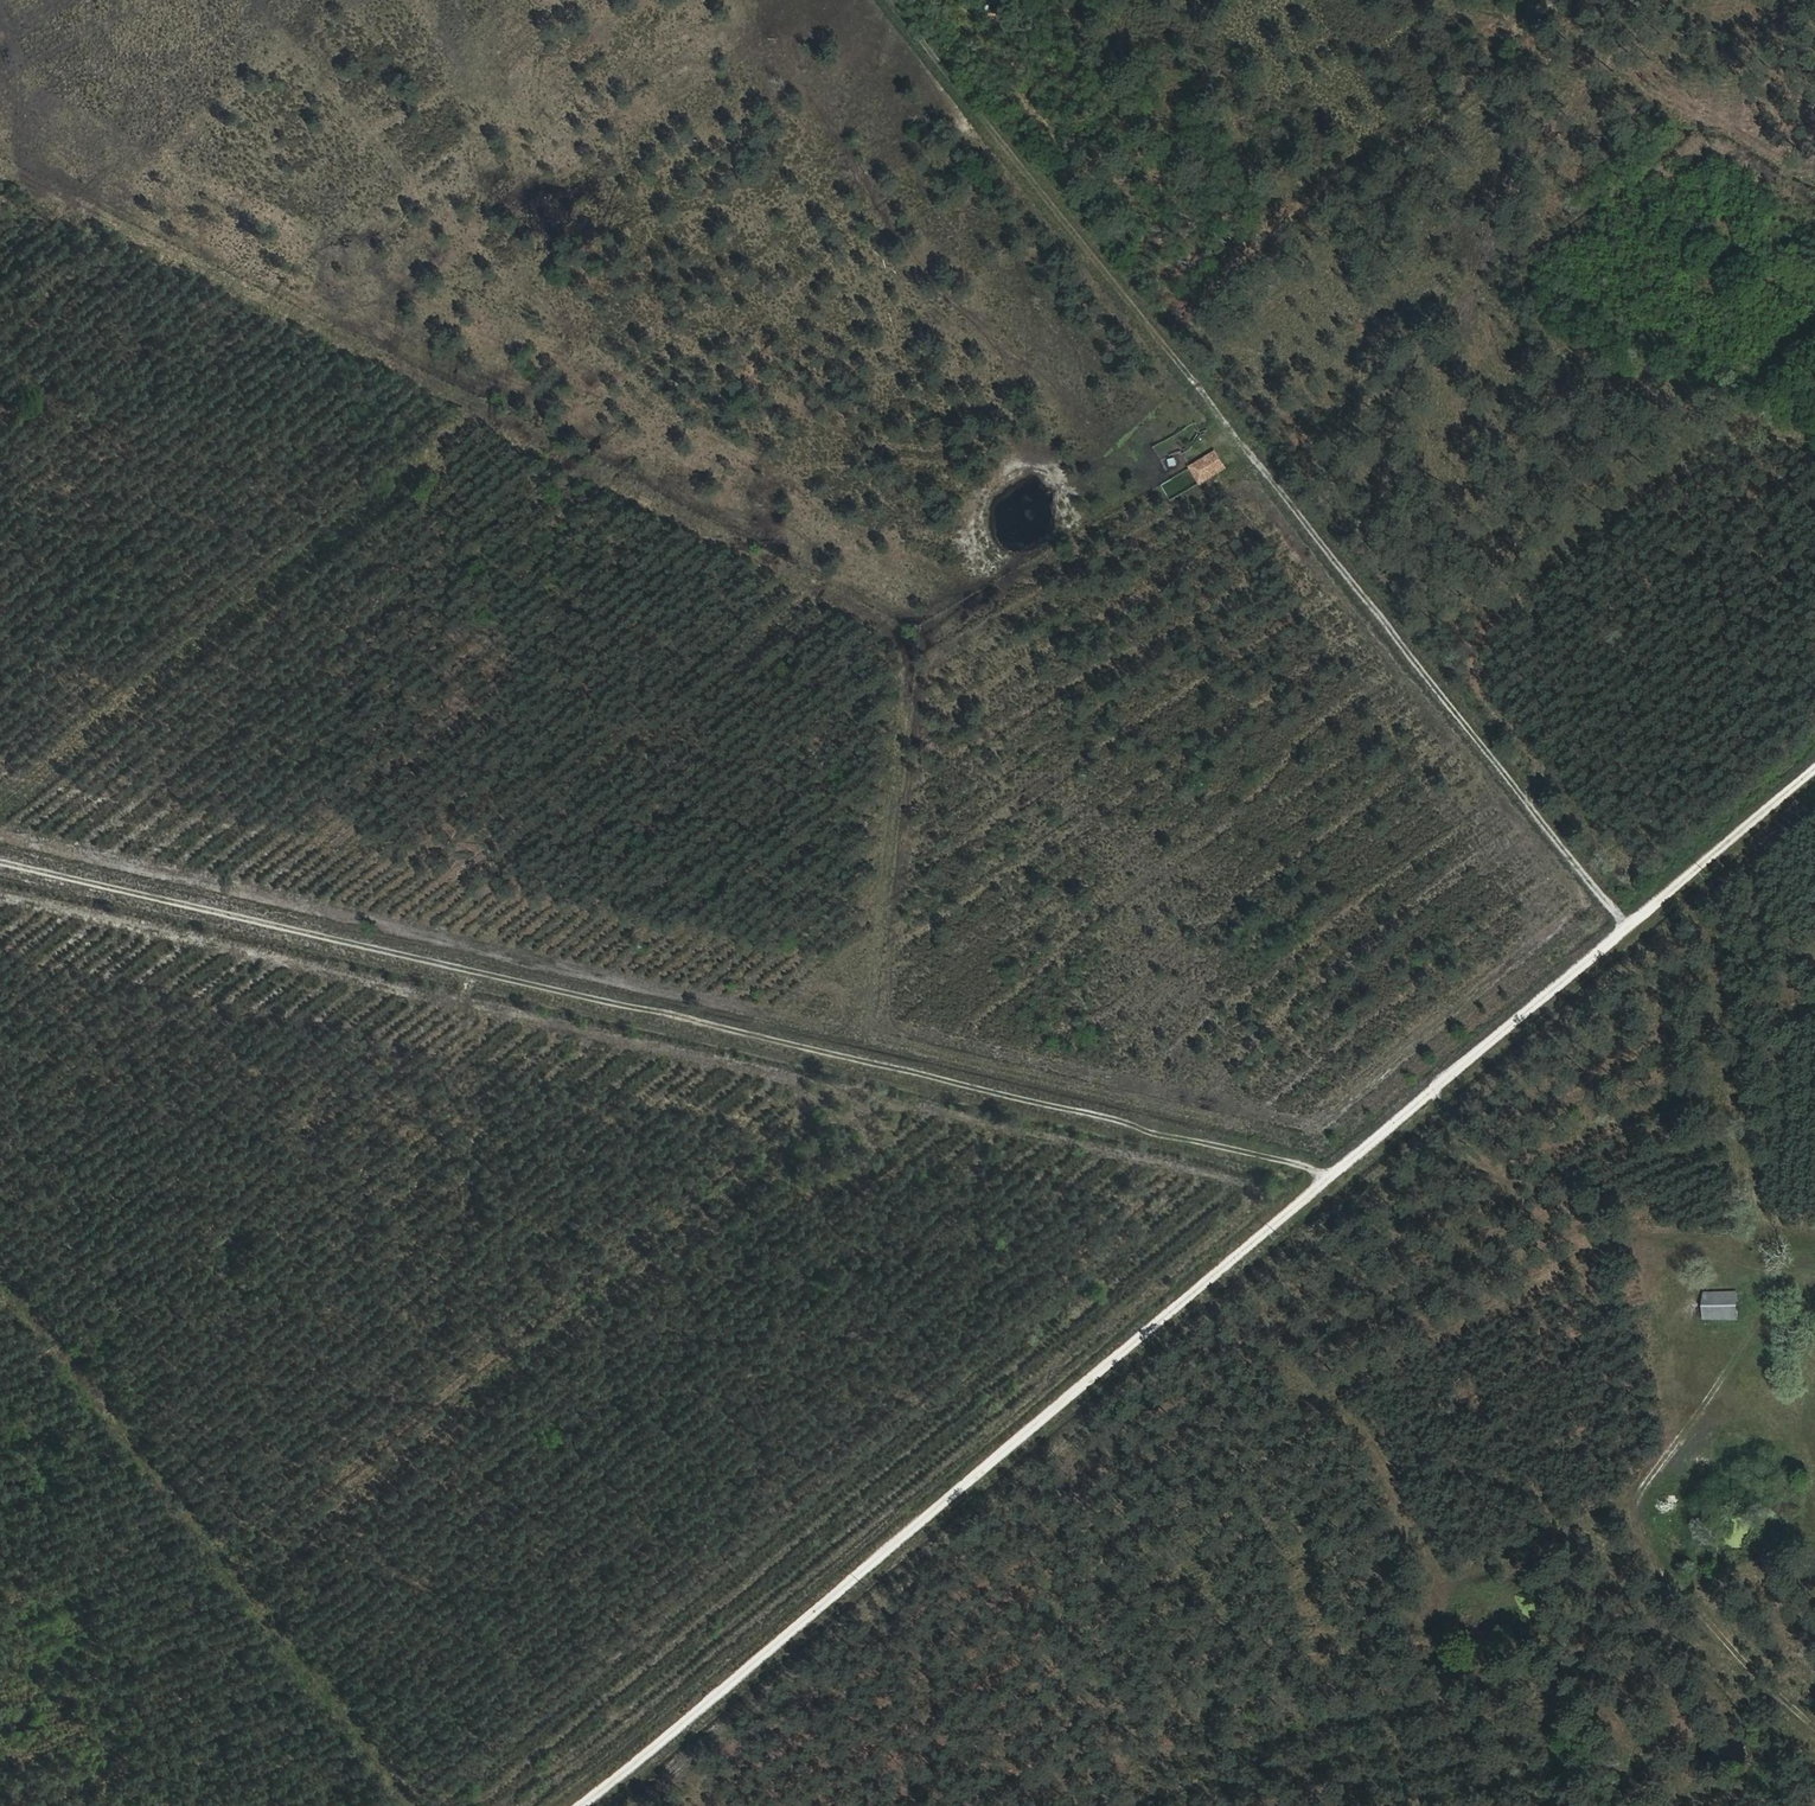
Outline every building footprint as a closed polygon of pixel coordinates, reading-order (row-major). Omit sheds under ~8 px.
[(1228,468),(1216,449),(1188,466),(1200,486),(1228,468)] [(1701,1291),(1700,1320),(1735,1320),(1736,1292),(1701,1291)]
